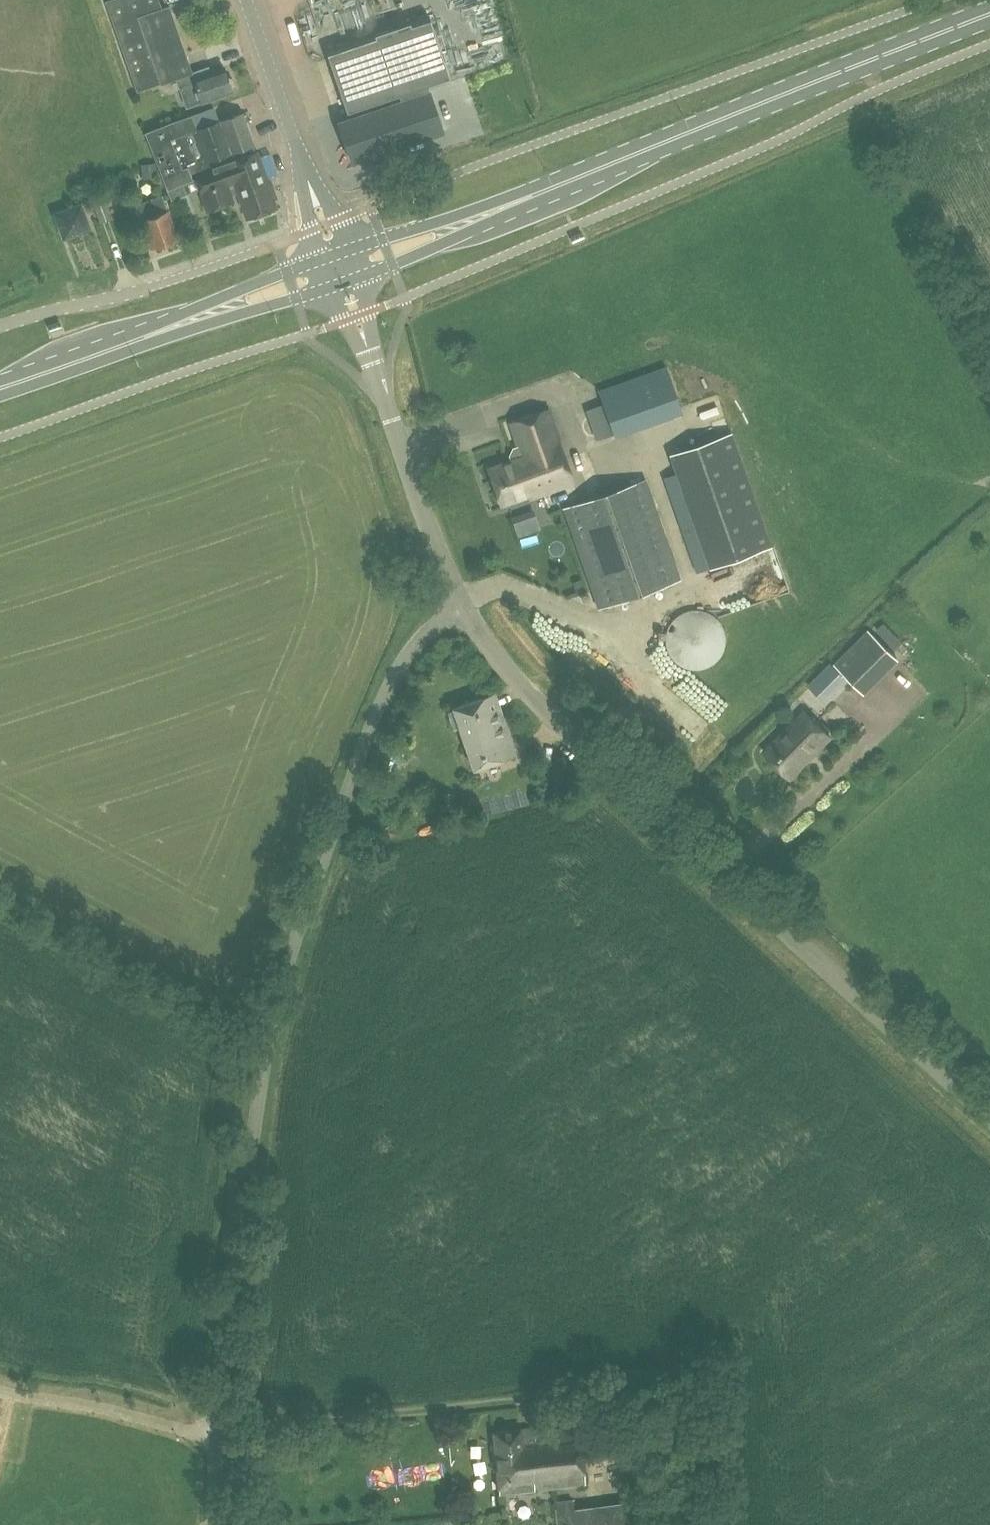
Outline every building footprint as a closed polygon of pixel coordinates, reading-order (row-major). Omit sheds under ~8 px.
[(193,71),(170,5),(163,7),(160,0),(106,0),(138,92),(161,84),(178,79),(188,107),(203,102),(203,103),(233,92),(225,66),(212,71),(210,66),(193,71)] [(348,3),(352,27),(372,23),(368,0),(365,0),(348,3)] [(388,101),(401,97),(451,80),(429,16),(366,37),(388,101)] [(388,101),(366,37),(327,50),(350,119),(343,134),(352,161),(363,157),(365,163),(404,150),(402,144),(444,130),(431,91),(402,101),(401,97),(388,101)] [(198,129),(197,126),(193,115),(174,121),(148,131),(172,200),(200,190),(207,210),(233,201),(230,192),(237,190),(247,218),(277,207),(274,199),(276,198),(270,180),(267,181),(257,150),(254,151),(241,113),(198,129)] [(137,204),(152,248),(163,244),(167,246),(174,244),(176,240),(179,239),(163,194),(137,204)] [(91,200),(100,222),(112,218),(104,195),(91,200)] [(88,226),(81,205),(59,213),(66,234),(88,226)] [(589,404),(602,436),(685,402),(670,364),(604,390),(606,397),(589,404)] [(510,423),(518,446),(513,448),(511,455),(513,460),(490,468),(503,504),(529,495),(531,500),(575,485),(548,409),(510,423)] [(770,543),(738,426),(677,442),(709,560),(770,543)] [(647,479),(567,506),(602,608),(681,581),(647,479)] [(537,505),(518,514),(526,532),(545,523),(537,505)] [(667,629),(665,639),(667,649),(672,658),(679,664),(688,668),(698,669),(708,667),(716,661),(722,653),(725,643),(725,633),(722,624),(715,616),(707,611),(698,609),(688,610),(679,614),(672,620),(667,629)] [(836,663),(865,692),(900,657),(871,629),(836,663)] [(832,666),(814,684),(828,698),(846,680),(832,666)] [(699,694),(721,714),(733,701),(710,681),(699,694)] [(514,755),(494,694),(455,706),(475,768),(514,755)] [(765,751),(790,777),(832,735),(807,710),(765,751)] [(580,1428),(535,1433),(535,1429),(521,1431),(521,1430),(495,1433),(502,1494),(586,1484),(580,1428)] [(573,1500),(556,1502),(559,1524),(639,1524),(636,1504),(575,1512),(573,1500)]
